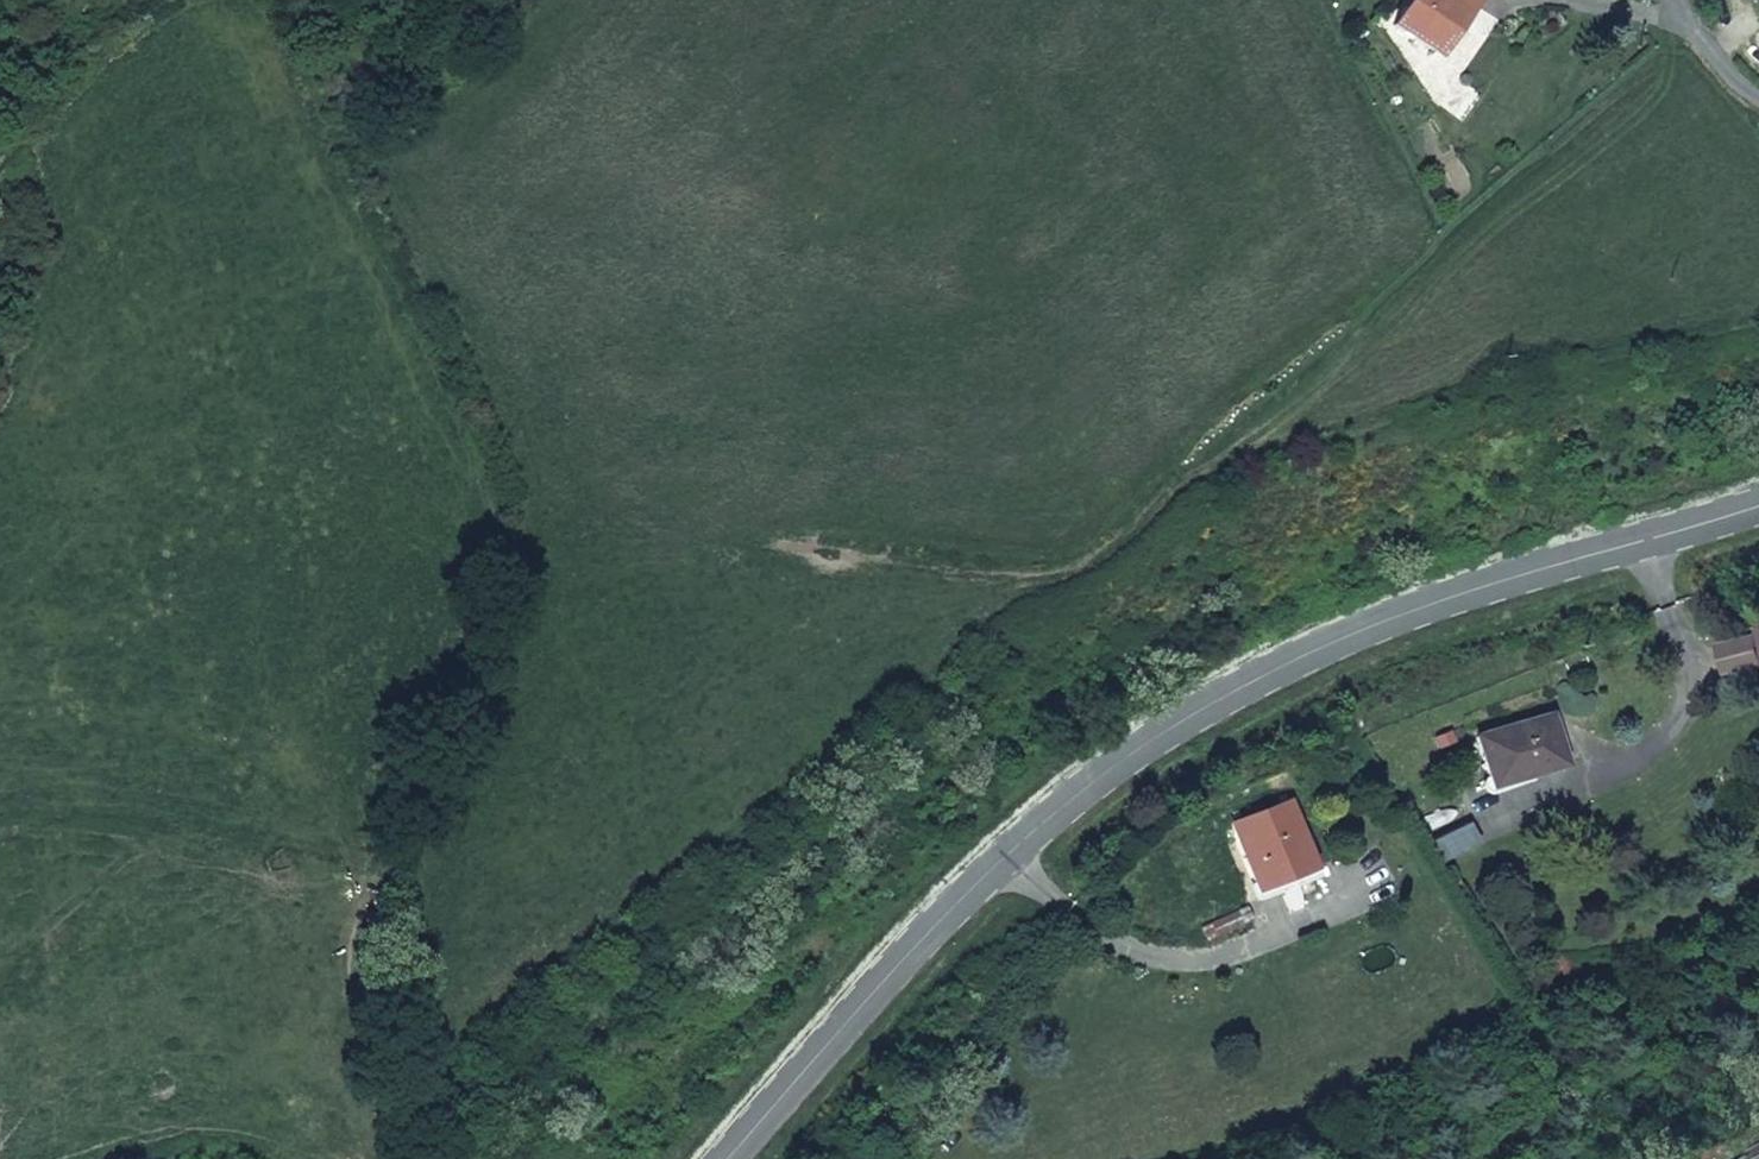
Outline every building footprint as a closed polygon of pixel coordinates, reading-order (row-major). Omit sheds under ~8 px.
[(1446,52),(1481,0),(1409,0),(1397,19),(1446,52)] [(1548,721),(1484,742),(1498,787),(1563,767),(1548,721)] [(1295,808),(1239,832),(1264,890),(1320,867),(1295,808)]
